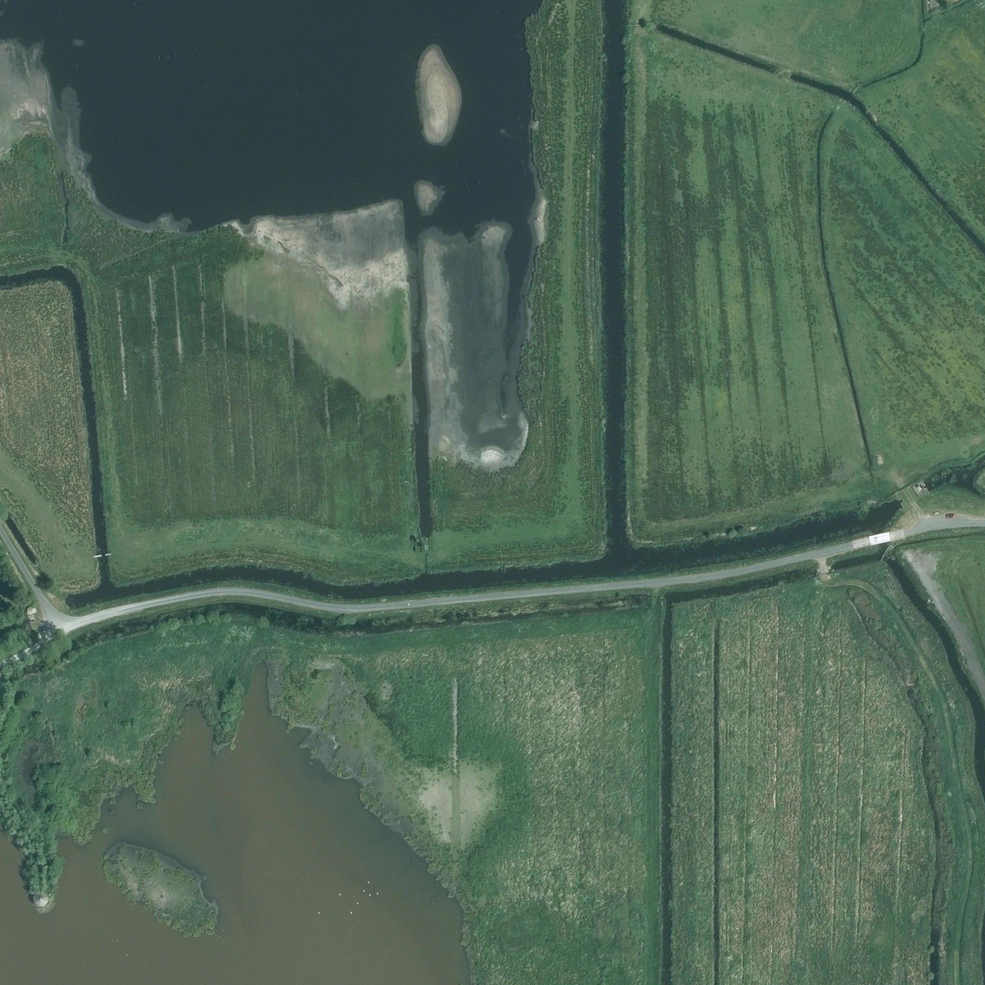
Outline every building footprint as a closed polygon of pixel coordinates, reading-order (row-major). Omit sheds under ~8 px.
[(43,891),(39,891),(34,896),(34,901),(38,906),(45,905),(49,900),(49,894),(43,891)]
